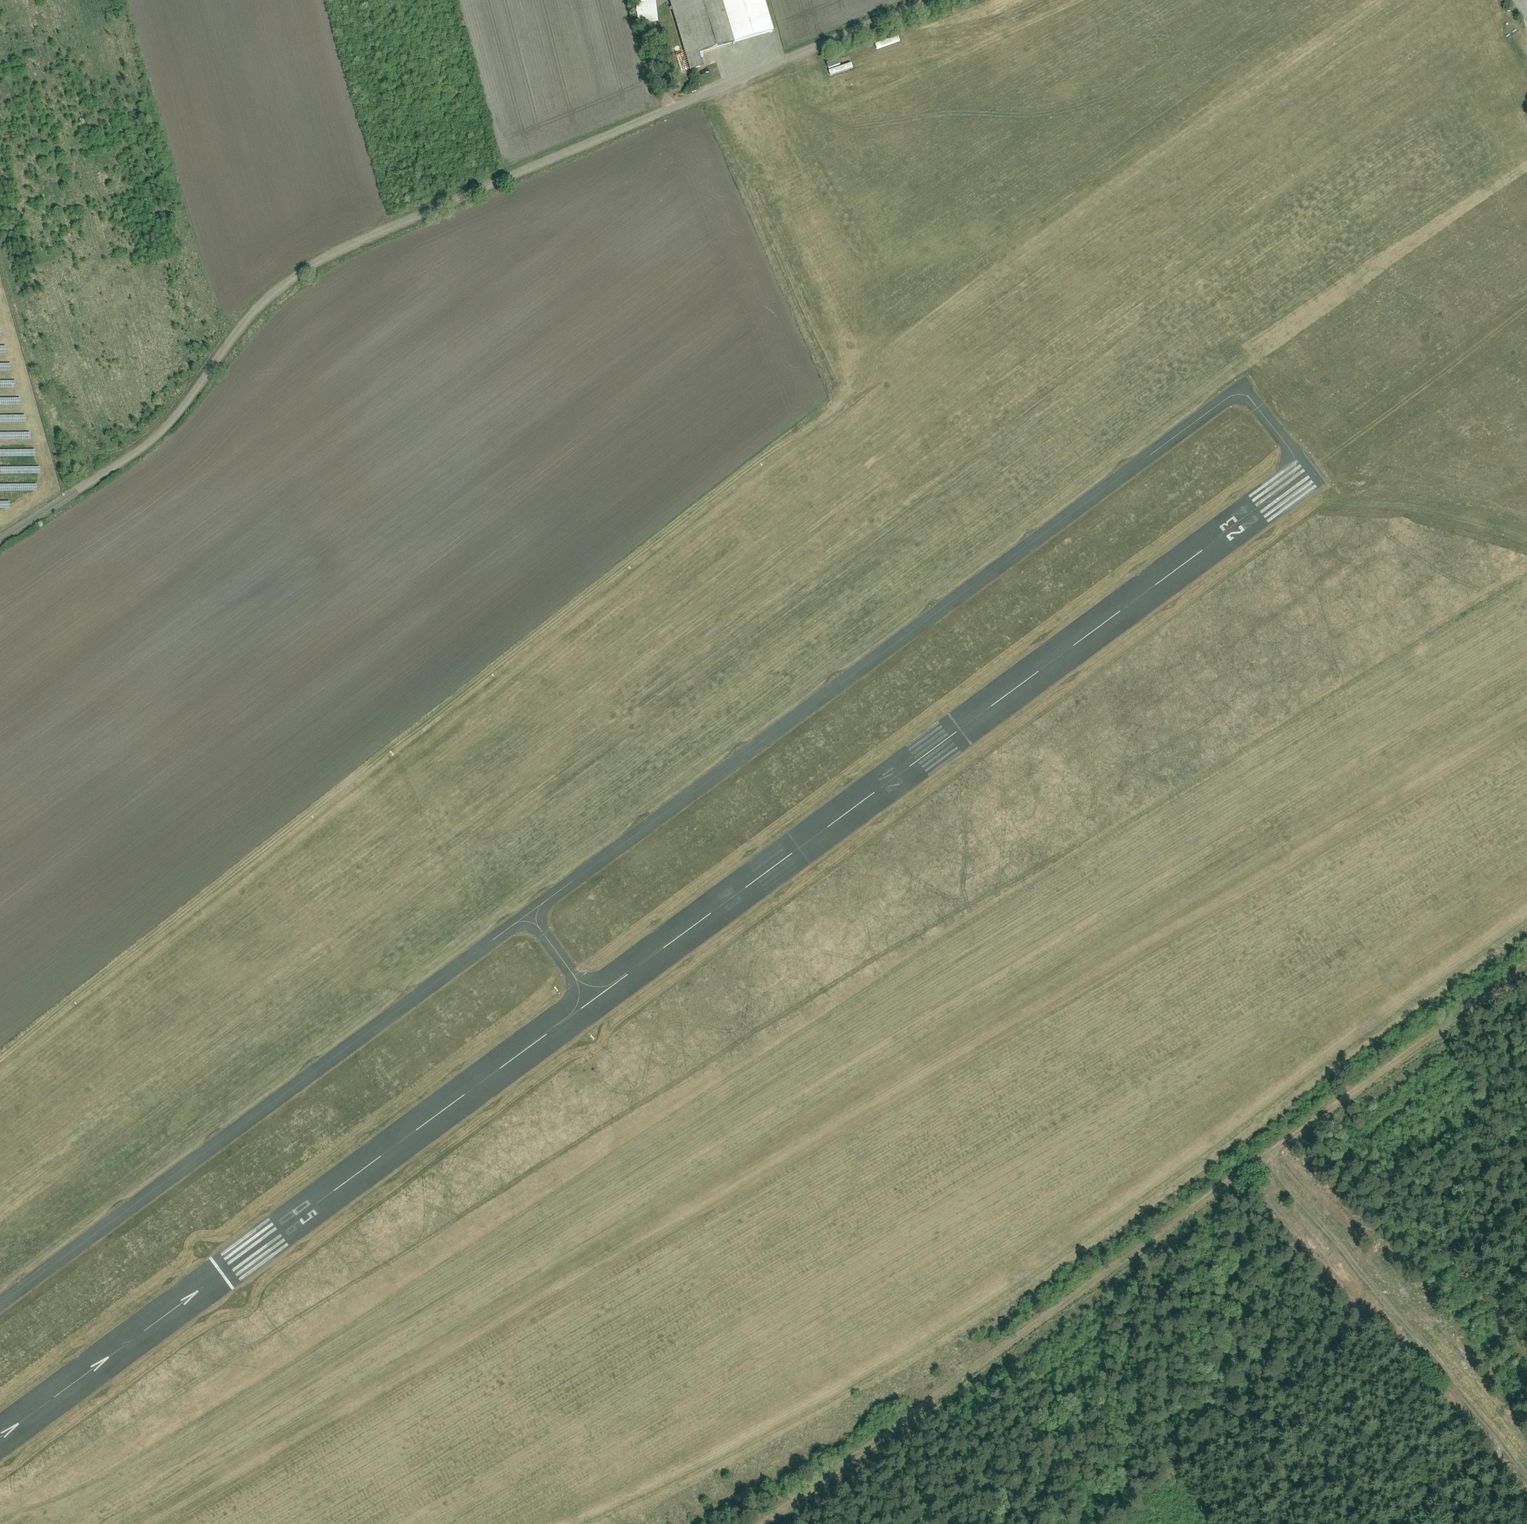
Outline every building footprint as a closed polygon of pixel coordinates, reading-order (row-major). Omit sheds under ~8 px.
[(653,0),(633,2),(635,24),(655,23),(653,0)] [(683,56),(771,30),(762,0),(666,0),(683,56)]
